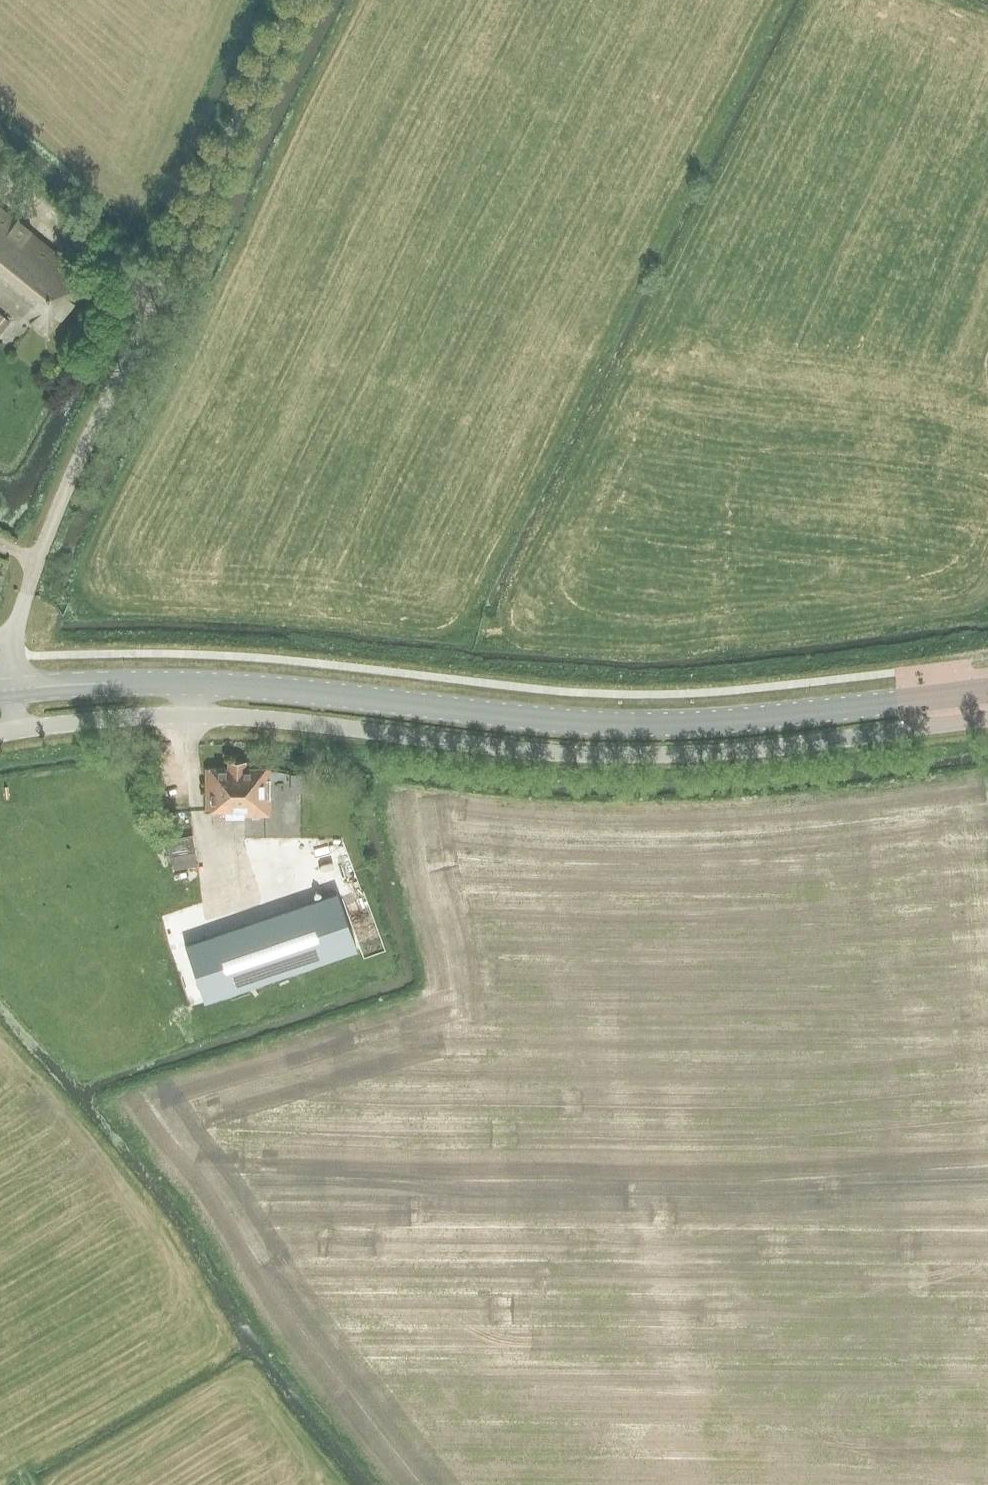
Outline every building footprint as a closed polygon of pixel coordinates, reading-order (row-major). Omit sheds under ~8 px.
[(20,319),(25,313),(48,331),(84,286),(72,276),(77,270),(0,207),(0,303),(20,319)] [(246,768),(246,762),(228,762),(228,768),(206,768),(206,812),(225,812),(225,816),(232,816),(232,819),(245,819),(245,816),(271,816),(270,768),(246,768)] [(171,856),(196,851),(193,835),(167,839),(171,856)] [(291,895),(304,890),(292,849),(278,853),(291,895)] [(358,950),(338,893),(186,945),(206,1002),(358,950)]
